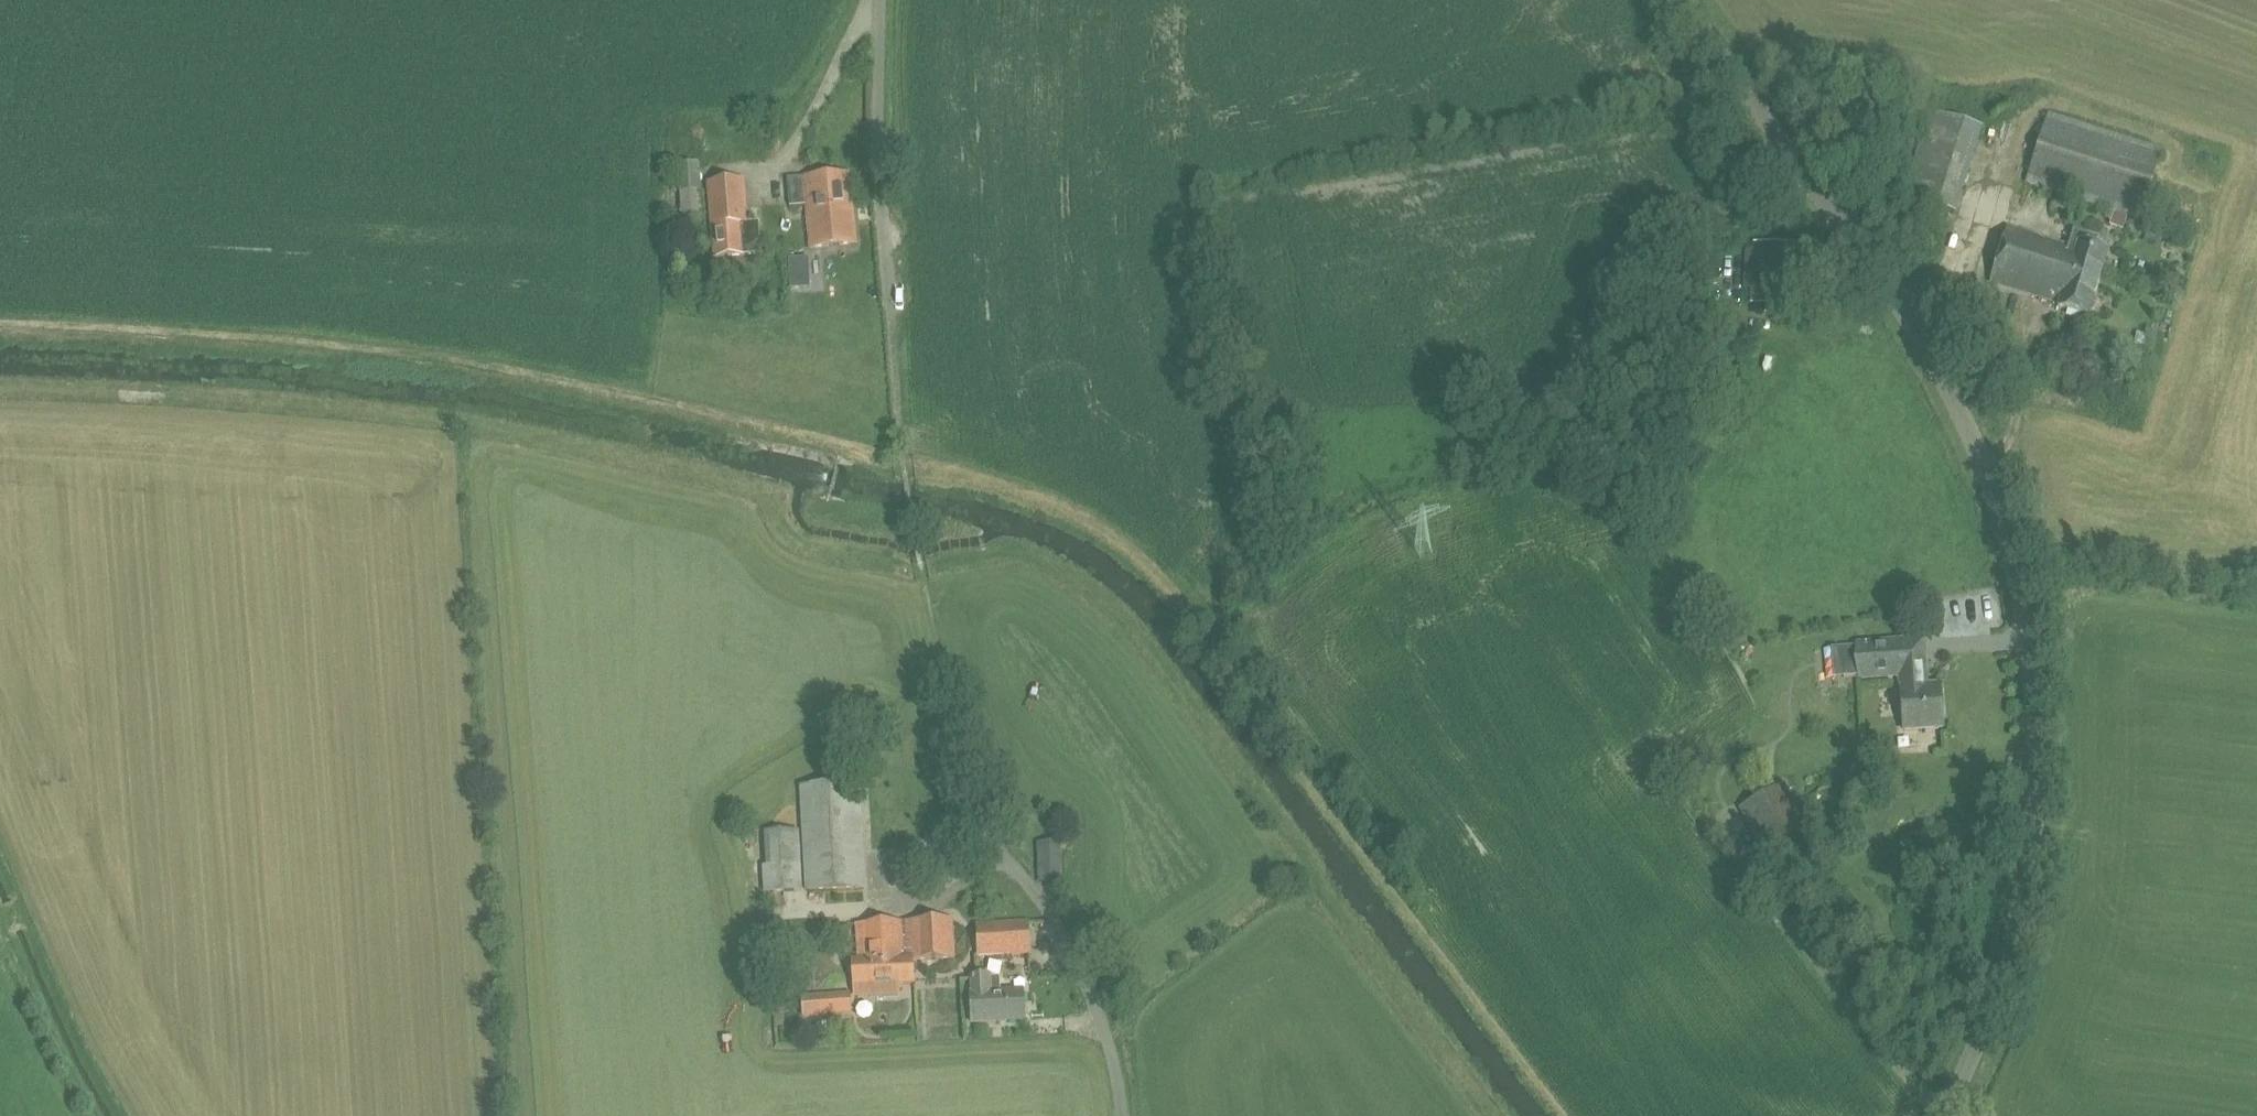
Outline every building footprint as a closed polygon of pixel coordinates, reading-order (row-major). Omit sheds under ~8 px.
[(1903,195),(1954,212),(1982,127),(1931,110),(1903,195)] [(2140,217),(2162,150),(2049,115),(2028,181),(2140,217)] [(701,166),(677,168),(679,168),(683,224),(704,222),(701,166)] [(827,208),(854,205),(854,203),(853,204),(850,173),(788,179),(791,206),(808,205),(808,212),(828,210),(827,208)] [(709,184),(712,225),(715,256),(762,252),(759,220),(748,221),(745,181),(709,184)] [(828,210),(808,212),(812,247),(858,243),(854,205),(827,208),(828,210)] [(1991,281),(2040,296),(2059,303),(2058,307),(2088,316),(2109,251),(2096,247),(2100,238),(2074,229),(2069,246),(2057,242),(2009,227),(1991,281)] [(1787,245),(1754,243),(1752,302),(1784,304),(1787,245)] [(809,259),(790,260),(790,275),(809,274),(809,259)] [(1899,670),(1900,674),(1904,729),(1943,726),(1940,684),(1927,685),(1923,638),(1897,640),(1899,670)] [(1857,647),(1841,648),(1843,677),(1860,676),(1860,677),(1900,674),(1899,670),(1897,640),(1857,643),(1857,647)] [(1968,644),(1949,644),(1949,656),(1969,656),(1968,644)] [(800,785),(806,890),(865,887),(861,782),(800,785)] [(1762,851),(1809,826),(1786,783),(1738,807),(1762,851)] [(764,892),(803,891),(799,829),(765,831),(767,865),(763,866),(764,892)] [(1039,882),(1063,881),(1061,841),(1038,842),(1039,882)] [(953,918),(857,923),(858,958),(853,959),(854,985),(870,984),(871,995),(898,994),(898,983),(915,983),(915,959),(956,957),(953,918)] [(1030,921),(977,924),(979,955),(1032,952),(1030,921)] [(973,1022),(1026,1019),(1024,990),(991,992),(990,974),(973,975),(974,993),(972,993),(973,1022)] [(804,1017),(852,1013),(850,991),(803,995),(804,1017)]
